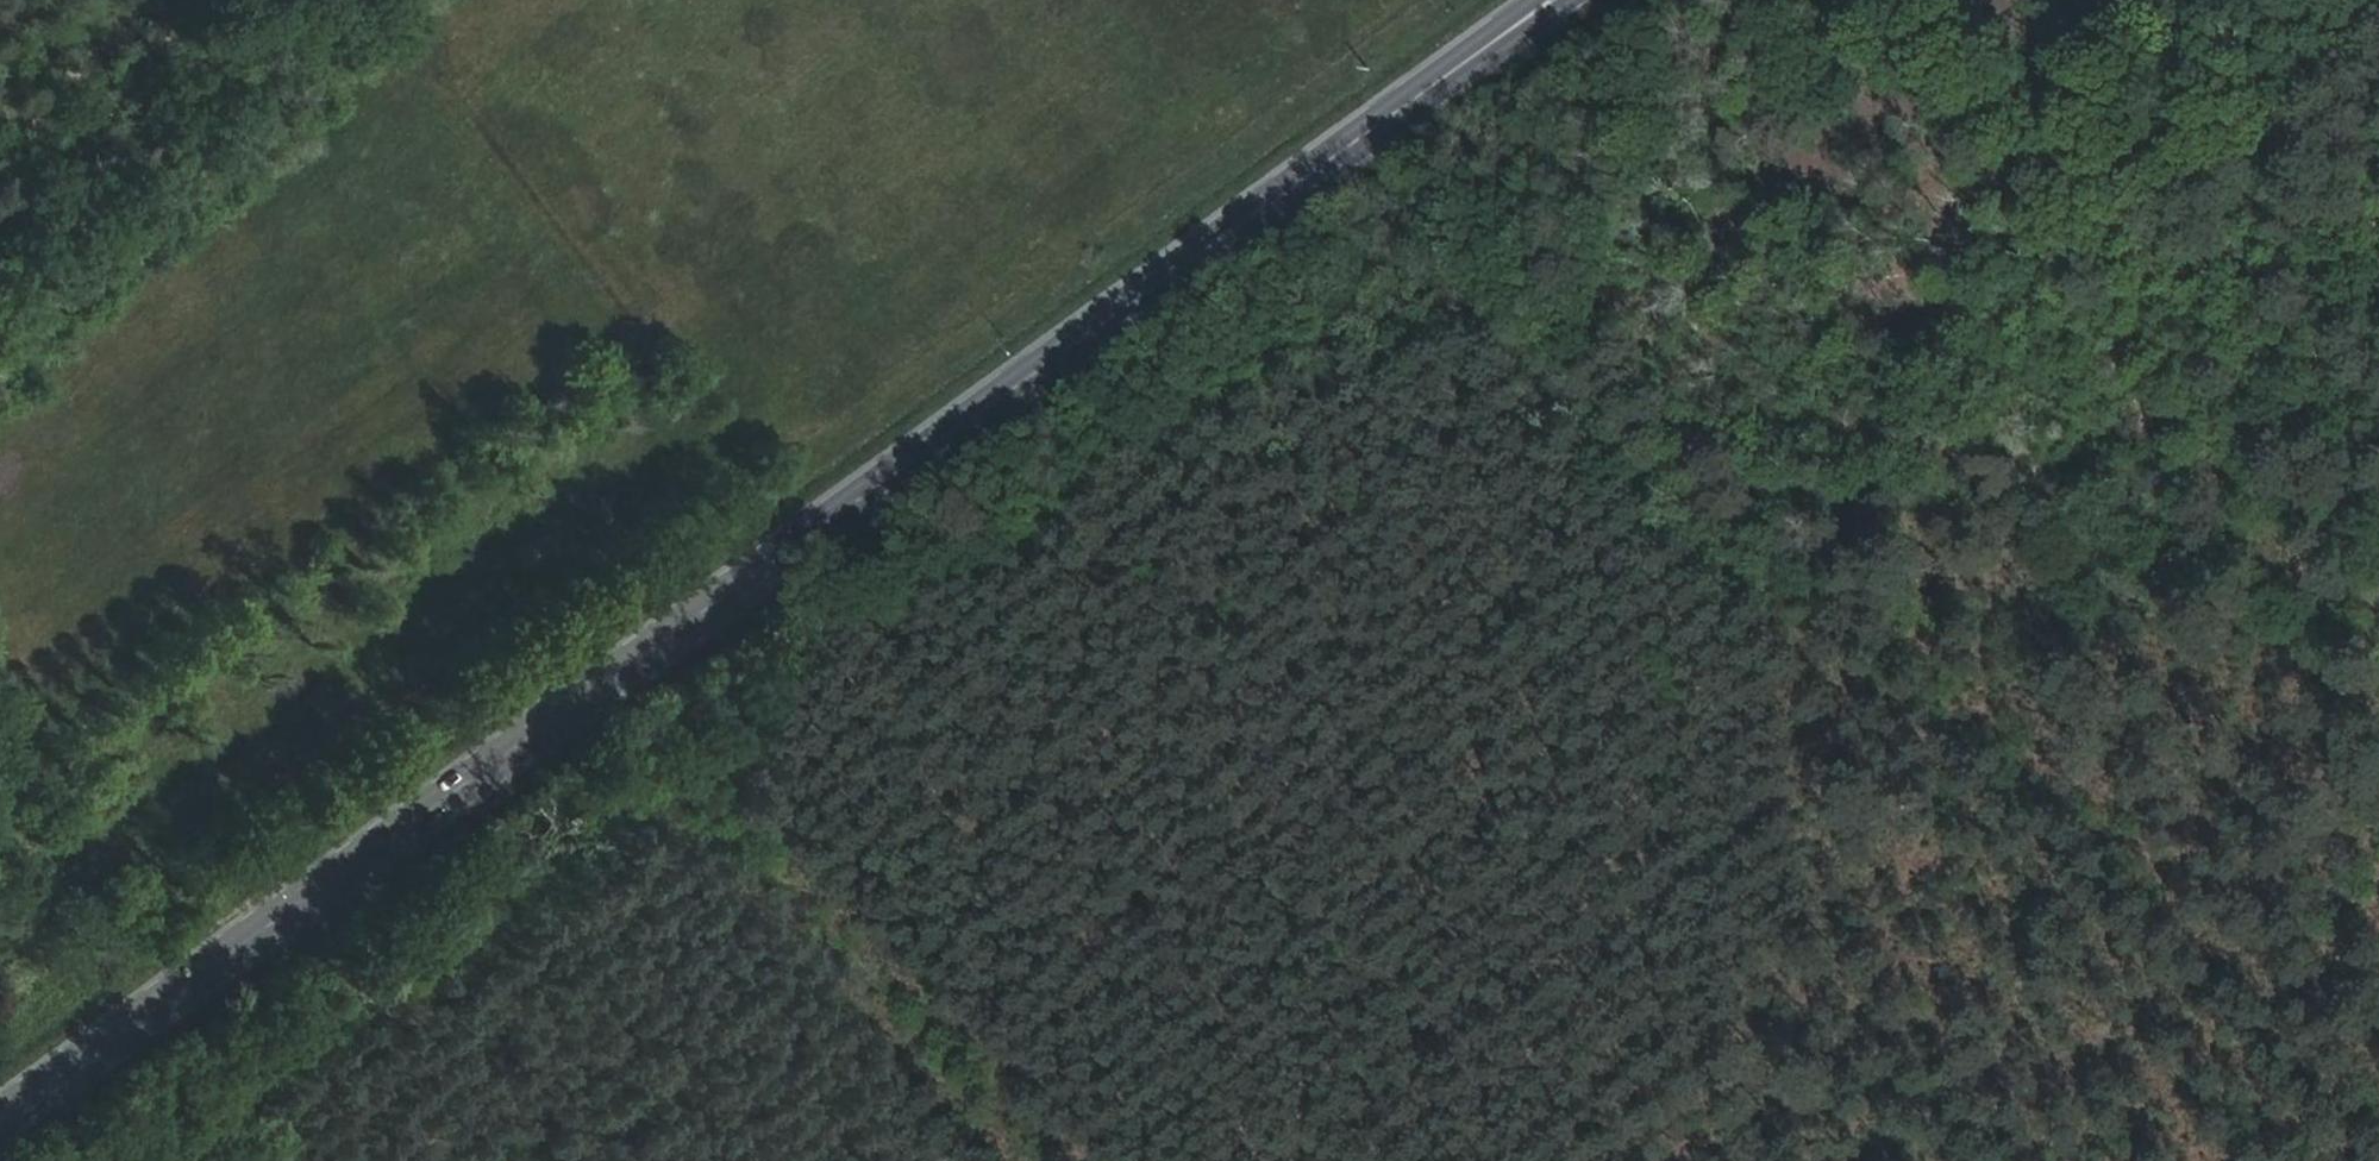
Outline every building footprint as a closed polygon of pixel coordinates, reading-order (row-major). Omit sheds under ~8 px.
[(1982,0),(1963,0),(1957,6),(2023,64),(2038,49),(1982,0)]
